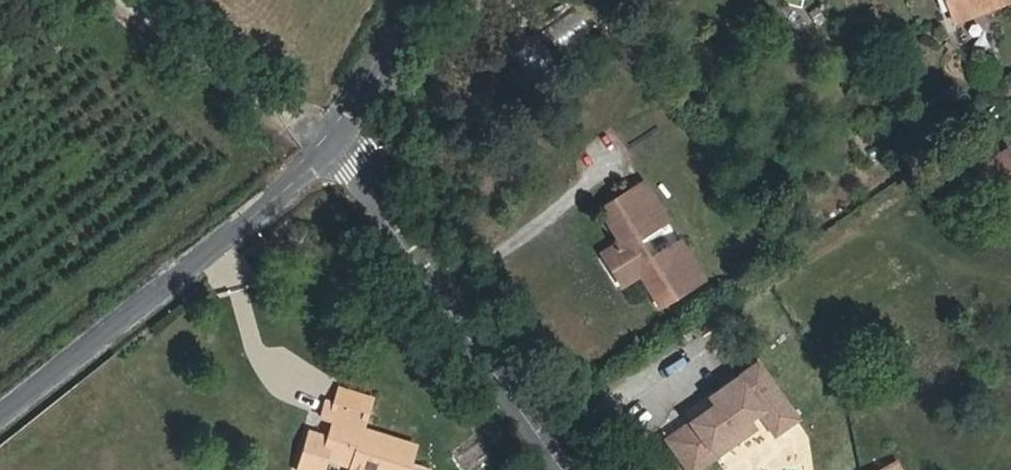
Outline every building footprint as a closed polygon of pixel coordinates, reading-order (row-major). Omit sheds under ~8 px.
[(526,64),(586,30),(575,11),(516,44),(526,64)] [(973,176),(994,205),(1010,193),(1010,170),(1001,156),(973,176)] [(640,275),(660,307),(702,281),(678,242),(643,263),(633,246),(667,224),(643,186),(628,195),(644,221),(624,234),(628,240),(622,244),(603,256),(622,286),(640,275)] [(628,195),(602,211),(622,244),(628,240),(624,234),(644,221),(628,195)] [(763,374),(758,366),(738,381),(743,388),(763,374)] [(668,441),(689,469),(697,469),(716,457),(710,448),(747,421),(759,412),(775,435),(796,420),(763,374),(743,388),(738,381),(710,400),(716,407),(668,441)] [(330,415),(362,423),(366,408),(334,400),(330,415)] [(320,469),(325,469),(406,469),(409,456),(357,442),(362,423),(330,415),(320,412),(316,430),(327,433),(320,459),(317,468),(320,469)] [(716,457),(754,430),(747,421),(710,448),(716,457)] [(492,462),(481,437),(447,452),(455,469),(473,469),(492,462)] [(320,469),(317,468),(320,459),(299,454),(294,469),(320,469)] [(884,466),(887,469),(899,469),(894,461),(884,466)]
